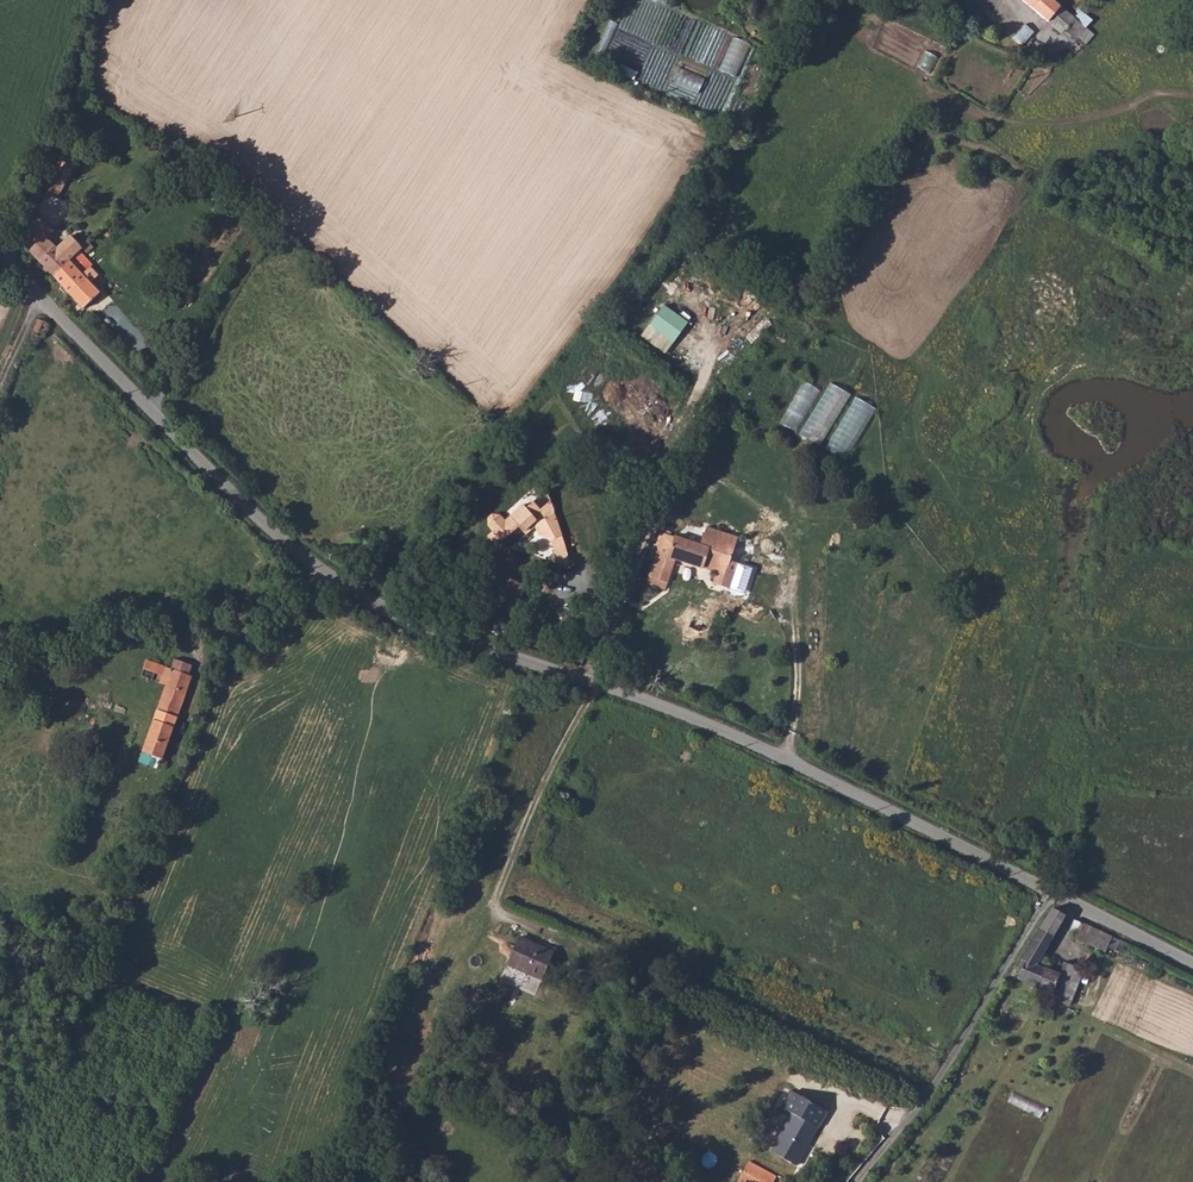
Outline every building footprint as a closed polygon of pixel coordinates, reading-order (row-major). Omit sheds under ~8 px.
[(1067,36),(1079,47),(1087,39),(1090,42),(1096,35),(1082,22),(1059,0),(1030,0),(1067,36)] [(1029,25),(1017,36),(1024,45),(1037,33),(1029,25)] [(700,91),(706,76),(680,65),(674,81),(700,91)] [(73,175),(61,167),(53,179),(65,187),(73,175)] [(43,206),(35,213),(42,219),(50,213),(43,206)] [(42,219),(35,213),(27,220),(37,230),(30,238),(54,263),(70,247),(72,245),(85,234),(75,224),(62,237),(55,230),(62,224),(50,213),(42,219)] [(70,247),(54,263),(76,287),(84,295),(101,280),(92,270),(99,263),(91,255),(84,261),(70,247)] [(33,339),(34,341),(38,342),(38,340),(40,338),(43,338),(49,324),(36,320),(31,334),(34,335),(33,339)] [(802,379),(783,423),(801,431),(820,387),(802,379)] [(830,381),(801,434),(823,445),(851,392),(830,381)] [(828,448),(849,459),(875,406),(854,395),(828,448)] [(500,514),(487,524),(512,555),(532,534),(553,540),(567,588),(579,587),(565,537),(548,493),(507,521),(500,514)] [(706,522),(698,545),(739,560),(748,537),(706,522)] [(650,549),(646,559),(651,561),(644,582),(662,588),(673,558),(710,572),(708,581),(729,588),(739,563),(739,560),(698,545),(661,533),(655,551),(650,549)] [(739,563),(729,588),(726,597),(766,611),(779,576),(739,563)] [(163,685),(137,763),(156,770),(157,768),(161,768),(164,765),(163,761),(159,760),(190,678),(188,676),(190,666),(172,661),(170,668),(145,662),(143,669),(159,676),(157,683),(163,685)] [(1064,917),(1051,909),(1016,972),(1018,974),(1017,979),(1049,995),(1048,1002),(1066,1009),(1083,972),(1063,963),(1057,975),(1034,965),(1064,917)] [(1117,943),(1073,920),(1068,932),(1076,935),(1074,941),(1104,955),(1107,949),(1114,952),(1117,943)] [(520,941),(508,968),(542,984),(555,957),(520,941)] [(824,1111),(790,1091),(781,1108),(789,1112),(768,1149),(794,1164),(824,1111)] [(738,1181),(772,1181),(775,1175),(749,1161),(738,1181)]
